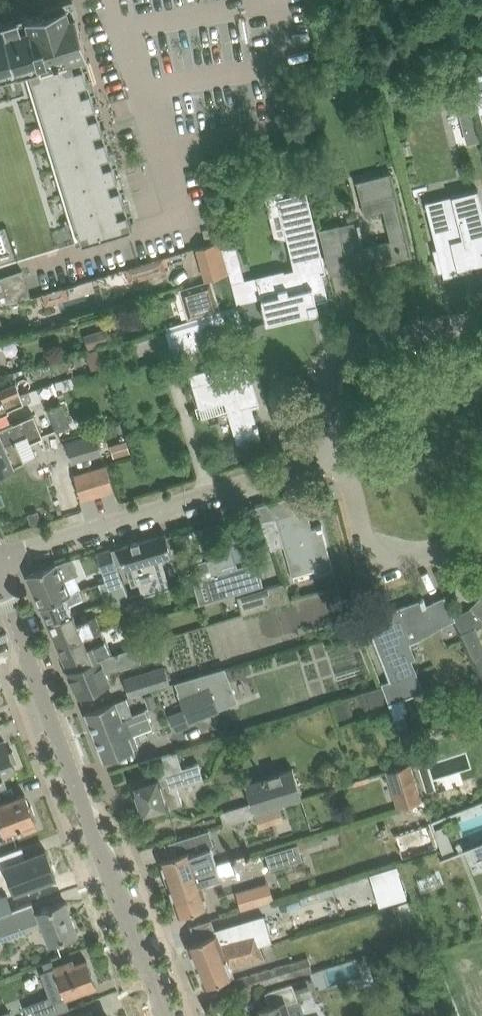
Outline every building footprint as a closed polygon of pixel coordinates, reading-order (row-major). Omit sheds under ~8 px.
[(127,224),(134,222),(133,219),(130,220),(123,199),(116,174),(79,54),(81,54),(85,52),(88,52),(87,49),(81,31),(81,28),(77,14),(76,11),(73,12),(70,13),(67,5),(67,3),(62,4),(46,9),(46,8),(43,9),(28,14),(28,13),(3,20),(3,19),(0,20),(0,262),(127,224)] [(366,86),(363,94),(374,99),(377,90),(366,86)] [(473,108),(460,112),(468,143),(481,140),(473,108)] [(320,227),(322,236),(326,256),(346,251),(348,263),(347,263),(349,269),(412,255),(400,205),(393,171),(357,179),(365,213),(372,212),(372,211),(384,209),(391,239),(364,246),(361,233),(363,232),(360,221),(357,221),(358,224),(341,228),(340,222),(320,227)] [(461,272),(460,268),(469,266),(470,270),(472,269),(469,260),(481,257),(481,205),(478,188),(452,195),(455,207),(442,211),(441,208),(437,209),(438,212),(431,213),(428,201),(425,201),(444,276),(461,272)] [(283,268),(256,275),(266,315),(265,316),(266,321),(311,310),(309,302),(328,297),(303,191),(274,198),(289,261),(281,263),(283,268)] [(221,240),(196,247),(205,279),(230,272),(224,251),(221,240)] [(237,247),(224,251),(230,272),(233,282),(245,279),(237,247)] [(148,261),(125,268),(129,282),(152,275),(148,261)] [(31,295),(23,270),(0,278),(0,305),(31,295)] [(181,289),(190,316),(219,307),(211,280),(181,289)] [(57,289),(45,293),(48,303),(60,299),(57,289)] [(174,356),(220,342),(226,363),(189,373),(199,408),(225,401),(238,445),(261,438),(251,405),(258,403),(258,405),(260,405),(245,357),(234,360),(226,334),(246,328),(239,304),(165,326),(174,356)] [(84,334),(88,347),(114,339),(110,326),(84,334)] [(86,352),(91,368),(103,364),(98,348),(86,352)] [(25,391),(21,381),(0,390),(0,389),(0,402),(25,391)] [(55,383),(30,389),(33,401),(58,394),(55,383)] [(10,411),(9,409),(32,399),(28,390),(25,391),(0,402),(0,416),(10,411)] [(47,408),(56,429),(71,423),(62,402),(47,408)] [(34,415),(34,414),(0,429),(0,430),(34,415)] [(0,430),(0,471),(24,460),(16,440),(28,435),(31,442),(44,437),(34,415),(0,430)] [(97,433),(82,437),(89,457),(103,453),(97,433)] [(106,465),(91,470),(98,494),(114,489),(106,465)] [(74,475),(75,480),(81,499),(98,494),(91,470),(74,475)] [(268,502),(255,505),(261,520),(271,548),(284,545),(294,580),(295,580),(293,574),(315,568),(317,573),(333,569),(322,527),(323,526),(322,524),(317,525),(317,526),(311,528),(305,508),(307,508),(307,507),(275,516),(271,501),(268,502)] [(38,512),(31,514),(33,523),(41,520),(38,512)] [(219,521),(203,526),(204,532),(205,534),(215,531),(217,537),(223,536),(219,521)] [(248,525),(247,524),(227,531),(238,561),(253,556),(243,527),(248,525)] [(172,554),(165,532),(140,540),(139,539),(138,539),(138,540),(133,542),(132,541),(131,542),(118,546),(125,568),(127,568),(132,585),(139,582),(143,595),(184,581),(183,579),(167,585),(162,567),(156,569),(153,560),(172,554)] [(111,548),(96,552),(102,570),(117,565),(111,548)] [(57,562),(27,575),(40,606),(71,593),(64,578),(78,572),(73,559),(73,558),(67,559),(58,563),(57,562)] [(204,560),(195,563),(197,570),(198,573),(211,569),(209,560),(208,559),(204,560)] [(237,593),(263,585),(258,566),(231,574),(237,593)] [(102,590),(124,582),(122,574),(105,580),(99,582),(102,590)] [(115,605),(131,600),(124,582),(102,590),(108,603),(113,600),(115,605)] [(242,615),(291,600),(284,582),(238,597),(242,615)] [(71,593),(40,606),(48,624),(74,613),(70,603),(83,596),(79,589),(71,593)] [(367,620),(375,638),(390,679),(382,682),(395,714),(408,709),(403,698),(424,689),(412,658),(416,656),(404,626),(440,612),(444,623),(456,618),(445,595),(426,604),(423,598),(367,620)] [(481,615),(481,595),(472,606),(481,615)] [(75,613),(74,613),(48,624),(58,647),(103,629),(97,615),(79,623),(75,613)] [(461,631),(479,674),(481,673),(481,645),(474,626),(461,631)] [(103,629),(58,647),(68,670),(92,660),(113,654),(112,652),(107,639),(103,629)] [(165,638),(150,643),(153,652),(155,658),(170,654),(165,638)] [(92,660),(68,670),(79,696),(110,683),(106,673),(142,660),(136,645),(112,652),(113,654),(92,660)] [(166,665),(124,677),(129,694),(170,682),(166,665)] [(186,708),(171,714),(176,727),(191,722),(220,710),(219,708),(238,700),(224,665),(176,680),(180,690),(179,690),(186,708)] [(152,694),(145,696),(149,707),(156,704),(152,694)] [(104,705),(86,712),(93,731),(123,719),(123,718),(133,714),(126,696),(116,700),(104,705)] [(123,719),(93,731),(105,761),(136,749),(139,748),(134,733),(154,726),(150,717),(147,709),(133,714),(123,718),(123,719)] [(406,717),(397,720),(402,735),(412,731),(406,717)] [(416,735),(403,740),(411,762),(411,763),(412,763),(418,761),(414,749),(420,747),(416,735)] [(5,739),(0,741),(0,787),(6,784),(2,774),(3,774),(3,772),(15,767),(13,762),(17,760),(13,750),(9,752),(5,739)] [(143,814),(162,807),(182,801),(177,786),(204,778),(199,763),(183,768),(178,750),(161,756),(166,770),(155,774),(156,776),(143,780),(144,782),(134,785),(143,814)] [(387,771),(398,807),(423,800),(412,763),(411,763),(411,762),(387,771)] [(302,796),(294,767),(245,782),(251,803),(222,811),(226,824),(255,815),(254,811),(279,803),(302,796)] [(24,831),(37,827),(25,793),(6,800),(0,802),(0,840),(24,831)] [(279,803),(254,811),(255,815),(259,827),(284,819),(279,803)] [(429,822),(394,834),(402,858),(437,847),(429,822)] [(444,825),(433,829),(444,856),(440,857),(440,859),(456,853),(444,822),(443,823),(444,825)] [(351,839),(348,830),(341,832),(344,841),(351,839)] [(463,848),(464,850),(470,847),(475,859),(472,860),(473,862),(481,858),(481,841),(463,848)] [(266,853),(271,868),(303,858),(298,843),(266,853)] [(160,859),(168,880),(217,862),(211,845),(192,852),(190,849),(160,859)] [(0,855),(0,872),(7,870),(15,891),(44,880),(56,876),(46,849),(27,856),(26,857),(22,847),(0,855)] [(217,862),(168,880),(179,914),(209,904),(203,885),(228,877),(226,872),(255,864),(251,852),(217,862)] [(400,874),(373,882),(380,904),(407,896),(400,874)] [(0,897),(0,913),(12,908),(7,894),(0,897)] [(415,899),(399,904),(412,941),(427,935),(415,899)] [(8,911),(0,914),(0,939),(19,932),(19,931),(28,928),(28,929),(45,923),(51,941),(77,932),(65,900),(35,912),(31,903),(8,911)] [(206,936),(187,944),(196,964),(226,953),(260,945),(260,944),(272,940),(264,915),(216,929),(217,931),(206,936)] [(291,920),(279,923),(283,936),(294,932),(291,920)] [(226,953),(196,964),(205,985),(223,977),(235,973),(231,964),(264,956),(260,945),(226,953)] [(26,1004),(30,1015),(46,1015),(71,1006),(67,995),(77,992),(96,985),(87,959),(75,963),(73,959),(54,966),(51,958),(44,961),(47,969),(44,970),(53,994),(26,1004)] [(235,979),(239,991),(303,971),(300,959),(235,979)] [(286,984),(267,991),(271,1004),(257,1008),(259,1015),(306,1015),(299,996),(313,992),(308,977),(286,984)]
